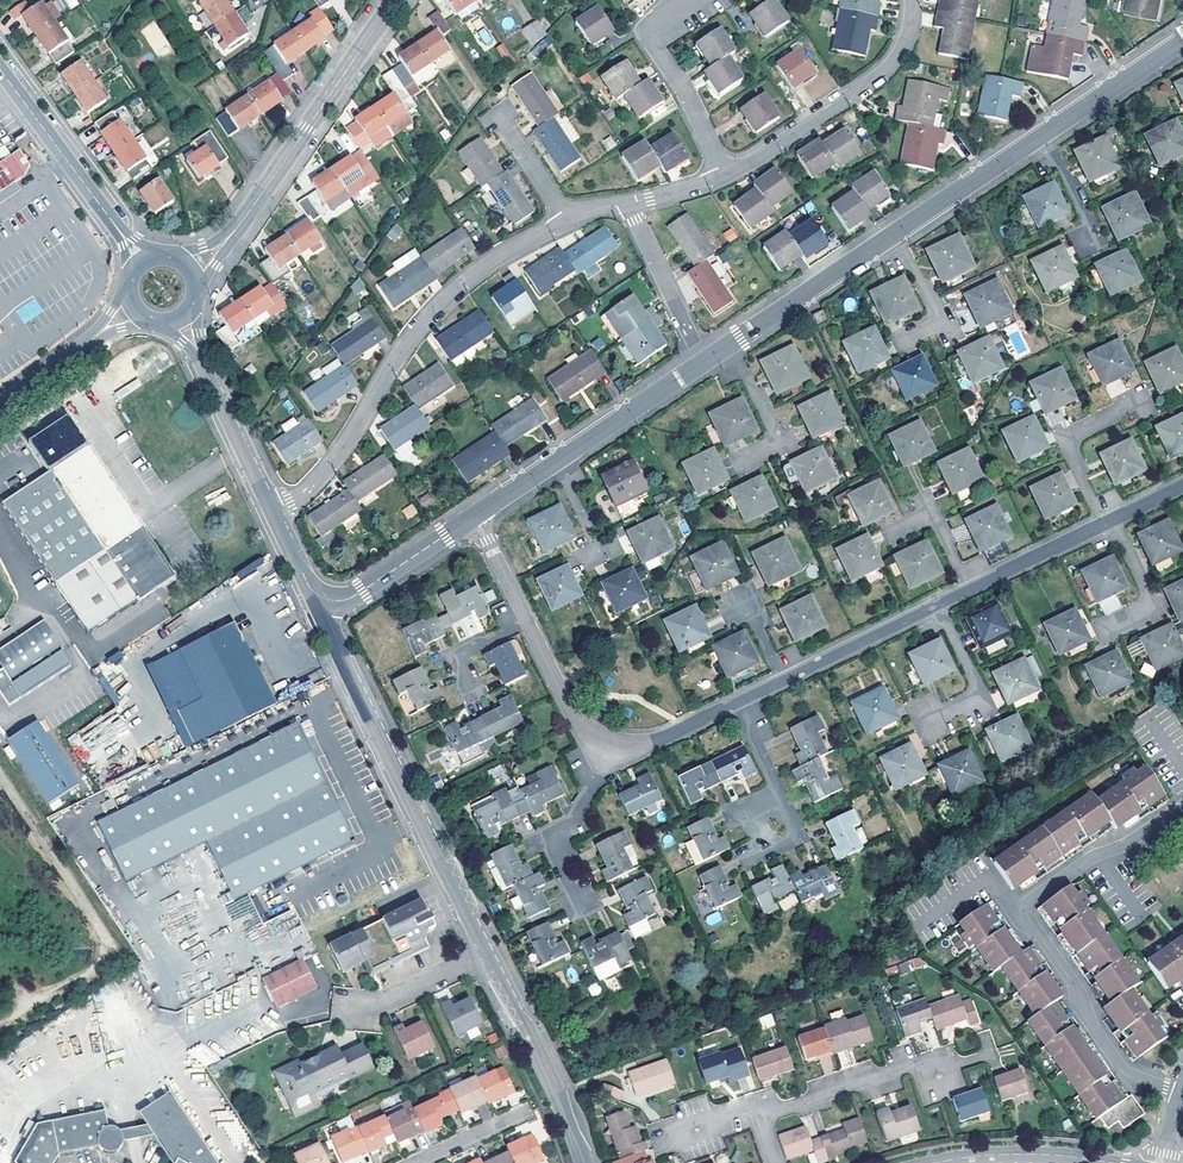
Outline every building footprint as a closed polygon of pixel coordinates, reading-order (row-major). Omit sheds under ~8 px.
[(64,1),(71,10),(79,4),(77,0),(65,0),(64,1)] [(214,25),(232,12),(224,0),(204,0),(200,3),(205,11),(199,15),(208,29),(214,25)] [(477,1),(476,0),(445,0),(454,15),(477,1)] [(749,14),(764,37),(787,23),(773,0),(772,0),(749,14)] [(839,9),(877,15),(880,2),(875,1),(875,0),(841,0),(839,9)] [(937,13),(974,20),(978,0),(939,0),(937,13)] [(1046,34),(1084,42),(1087,28),(1078,25),(1083,0),(1053,0),(1046,34)] [(1157,19),(1161,0),(1127,0),(1124,12),(1157,19)] [(23,15),(36,35),(55,23),(44,6),(42,3),(31,10),(25,1),(11,11),(16,19),(23,15)] [(51,1),(44,6),(55,23),(63,18),(51,1)] [(308,15),(311,20),(293,32),(305,51),(325,38),(323,36),(333,29),(319,8),(308,15)] [(599,8),(576,23),(591,47),(615,32),(599,8)] [(875,30),(877,15),(839,9),(831,49),(864,56),(870,29),(875,30)] [(451,29),(438,11),(428,18),(435,29),(438,27),(443,35),(451,29)] [(247,35),(232,12),(214,25),(229,47),(247,35)] [(966,59),(974,20),(937,13),(934,27),(943,29),(942,31),(938,53),(966,59)] [(155,21),(140,29),(158,58),(172,50),(155,21)] [(532,45),(546,35),(537,21),(523,30),(532,45)] [(74,51),(55,23),(36,35),(55,64),(74,51)] [(484,27),(477,32),(487,45),(494,40),(484,27)] [(727,57),(735,52),(720,29),(697,44),(712,67),(727,57)] [(264,52),(278,73),(283,81),(293,74),(286,64),(305,51),(293,32),(264,52)] [(418,45),(430,64),(450,51),(437,32),(418,45)] [(1081,56),(1084,42),(1046,34),(1043,47),(1031,44),(1026,71),(1038,73),(1067,79),(1072,54),(1081,56)] [(503,42),(495,47),(502,58),(510,54),(503,42)] [(393,69),(405,87),(414,81),(411,77),(430,64),(418,45),(398,58),(402,63),(393,69)] [(798,51),(775,66),(790,89),(813,74),(798,51)] [(742,80),(727,57),(712,67),(704,72),(719,95),(742,80)] [(61,74),(75,94),(93,82),(80,62),(61,74)] [(601,77),(616,100),(623,96),(640,85),(625,62),(601,77)] [(119,65),(113,69),(116,74),(122,70),(119,65)] [(405,87),(393,69),(383,76),(393,91),(395,90),(410,111),(417,106),(405,87)] [(270,82),(248,96),(260,115),(282,100),(281,99),(291,93),(283,81),(278,73),(268,79),(270,82)] [(587,73),(580,77),(584,85),(592,80),(587,73)] [(553,118),(558,114),(532,74),(512,87),(538,127),(553,118)] [(1022,82),(985,75),(977,114),(1006,120),(1011,95),(1019,97),(1022,82)] [(897,105),(894,119),(907,122),(939,128),(942,114),(935,112),(938,98),(948,100),(950,88),(907,79),(902,106),(897,105)] [(662,104),(647,80),(640,85),(623,96),(639,119),(662,104)] [(106,100),(93,82),(75,94),(87,113),(106,100)] [(551,89),(546,93),(558,110),(563,106),(551,89)] [(394,94),(374,107),(387,126),(392,133),(393,135),(412,122),(394,94)] [(763,95),(740,110),(756,133),(778,118),(763,95)] [(228,136),(260,115),(248,96),(216,118),(228,136)] [(374,107),(355,120),(356,122),(347,129),(361,149),(370,143),(367,139),(387,126),(374,107)] [(112,110),(94,123),(114,151),(132,140),(112,110)] [(538,127),(533,131),(560,172),(580,158),(553,118),(538,127)] [(943,143),(947,130),(939,128),(907,122),(899,163),(933,170),(938,142),(943,143)] [(1174,124),(1146,137),(1160,165),(1182,154),(1182,142),(1180,137),(1174,124)] [(845,129),(822,144),(835,163),(837,168),(860,152),(845,129)] [(210,131),(193,142),(199,151),(187,159),(199,179),(219,166),(219,164),(228,158),(210,131)] [(672,135),(649,150),(658,164),(664,173),(687,158),(672,135)] [(607,150),(616,146),(611,136),(602,140),(607,150)] [(458,151),(483,186),(487,184),(503,173),(479,138),(458,151)] [(1103,139),(1075,153),(1082,167),(1089,181),(1117,167),(1103,139)] [(132,140),(114,151),(134,181),(152,169),(132,140)] [(822,144),(819,140),(796,156),(812,179),(835,163),(822,144)] [(649,150),(643,141),(619,157),(635,180),(658,164),(649,150)] [(7,187),(15,181),(12,176),(29,165),(18,150),(0,162),(0,191),(7,187)] [(332,169),(344,189),(350,196),(369,184),(351,157),(332,169)] [(12,176),(15,181),(22,176),(29,165),(12,176)] [(777,168),(754,184),(757,189),(770,208),(793,192),(777,168)] [(344,189),(332,169),(312,182),(317,190),(309,195),(322,215),(350,196),(344,189)] [(534,211),(507,170),(503,173),(487,184),(514,225),(534,211)] [(874,172),(851,188),(854,192),(866,211),(889,195),(874,172)] [(159,179),(140,192),(155,213),(174,201),(159,179)] [(20,188),(15,181),(7,187),(0,191),(0,202),(20,188)] [(1052,184),(1024,199),(1038,227),(1056,218),(1066,213),(1052,184)] [(751,228),(773,213),(770,208),(757,189),(734,204),(751,228)] [(847,231),(869,215),(866,211),(854,192),(831,207),(847,231)] [(322,215),(309,195),(298,202),(311,222),(322,215)] [(1133,195),(1103,210),(1111,225),(1118,239),(1148,224),(1133,195)] [(714,254),(686,213),(666,227),(694,267),(705,260),(714,254)] [(295,224),(298,228),(309,221),(306,217),(295,224)] [(322,240),(309,221),(298,228),(287,236),(300,255),(322,240)] [(812,221),(789,237),(801,256),(804,260),(827,244),(812,221)] [(605,226),(565,253),(575,269),(578,273),(619,246),(605,226)] [(722,233),(728,242),(737,237),(732,227),(722,233)] [(392,228),(385,238),(390,244),(398,237),(392,228)] [(462,228),(422,256),(422,257),(434,274),(475,247),(462,228)] [(789,237),(786,232),(763,248),(779,271),(801,256),(789,237)] [(286,264),(300,255),(287,236),(265,251),(269,257),(260,263),(272,282),(273,284),(291,272),(286,264)] [(958,237),(928,252),(935,266),(943,282),(973,267),(958,237)] [(565,253),(561,247),(525,272),(540,293),(575,269),(565,253)] [(417,249),(410,254),(415,262),(422,257),(422,256),(417,249)] [(1060,249),(1033,263),(1047,291),(1075,277),(1066,260),(1060,249)] [(1109,260),(1097,266),(1111,295),(1139,281),(1125,252),(1109,260)] [(394,307),(437,278),(434,274),(422,257),(415,262),(410,254),(396,263),(401,271),(379,286),(394,307)] [(733,300),(705,260),(694,267),(685,273),(714,313),(733,300)] [(536,309),(511,271),(502,276),(507,284),(490,295),(511,326),(536,309)] [(358,276),(350,288),(355,294),(366,287),(358,276)] [(902,280),(871,294),(886,324),(898,318),(916,310),(902,280)] [(241,300),(253,320),(267,311),(271,316),(288,306),(273,284),(272,282),(262,288),(261,287),(241,300)] [(996,282),(966,298),(973,311),(981,327),(1011,312),(996,282)] [(603,316),(619,341),(658,315),(652,307),(645,312),(633,295),(603,316)] [(1182,309),(1182,300),(1182,297),(1175,301),(1180,311),(1182,309)] [(241,300),(220,314),(227,325),(217,331),(230,350),(240,343),(234,333),(253,320),(241,300)] [(372,317),(332,344),(345,365),(393,333),(374,304),(366,309),(372,317)] [(458,324),(436,339),(450,361),(493,332),(479,310),(458,324)] [(823,310),(813,315),(817,323),(827,318),(823,310)] [(658,315),(619,341),(636,366),(667,346),(656,329),(664,324),(658,315)] [(873,331),(845,344),(859,372),(886,358),(880,345),(873,331)] [(597,351),(604,346),(599,337),(591,342),(597,351)] [(973,347),(960,354),(974,381),(1003,368),(988,340),(973,347)] [(316,345),(321,354),(329,350),(325,341),(316,345)] [(1118,342),(1089,356),(1103,385),(1118,378),(1132,371),(1118,342)] [(506,356),(501,349),(497,352),(501,359),(506,356)] [(792,349),(762,363),(768,377),(777,394),(807,379),(792,349)] [(606,372),(591,350),(547,379),(562,401),(606,372)] [(1147,364),(1153,378),(1160,392),(1182,381),(1182,368),(1174,350),(1147,364)] [(529,355),(521,360),(526,368),(534,363),(529,355)] [(322,368),(328,376),(342,366),(337,358),(322,368)] [(906,366),(893,372),(908,400),(935,387),(921,358),(906,366)] [(438,364),(404,387),(415,404),(418,408),(452,385),(438,364)] [(345,365),(342,366),(328,376),(304,392),(317,412),(358,384),(345,365)] [(1060,371),(1032,385),(1046,413),(1059,407),(1074,399),(1060,371)] [(285,383),(277,394),(279,396),(289,390),(285,383)] [(531,400),(526,392),(520,396),(525,404),(531,400)] [(807,423),(814,438),(842,424),(828,394),(800,409),(807,423)] [(514,411),(492,426),(495,431),(506,446),(546,419),(533,399),(531,400),(525,404),(520,396),(509,403),(514,411)] [(711,416),(725,446),(740,438),(756,431),(742,401),(711,416)] [(418,408),(415,404),(381,428),(394,449),(395,449),(401,458),(415,449),(409,440),(430,426),(418,408)] [(176,575),(142,526),(125,538),(113,521),(131,509),(69,413),(29,439),(51,470),(2,504),(88,633),(176,575)] [(282,425),(287,433),(307,420),(303,414),(295,419),(294,417),(282,425)] [(1157,429),(1171,457),(1182,452),(1182,416),(1166,425),(1157,429)] [(307,420),(287,433),(273,443),(287,464),(323,441),(309,419),(307,420)] [(1032,419),(1003,433),(1018,462),(1046,447),(1040,434),(1032,419)] [(919,424),(891,438),(905,466),(918,459),(933,452),(919,424)] [(506,446),(495,431),(452,460),(467,483),(511,454),(506,446)] [(1130,443),(1102,456),(1108,469),(1116,484),(1144,471),(1130,443)] [(803,458),(784,467),(783,470),(790,482),(793,483),(800,479),(806,492),(834,478),(820,450),(803,458)] [(967,451),(939,464),(946,479),(953,493),(955,492),(960,503),(975,496),(969,485),(981,479),(967,451)] [(718,464),(712,452),(684,465),(698,493),(725,480),(718,464)] [(383,455),(343,482),(348,490),(357,503),(397,475),(383,455)] [(632,461),(601,477),(608,490),(616,506),(624,523),(643,513),(635,497),(647,491),(632,461)] [(1001,486),(996,476),(986,481),(992,491),(1001,486)] [(1061,476),(1031,490),(1046,518),(1074,504),(1067,490),(1061,476)] [(746,486),(732,493),(746,522),(775,508),(761,479),(746,486)] [(878,483),(850,497),(864,525),(876,519),(892,511),(878,483)] [(357,503),(348,490),(308,517),(321,537),(361,510),(357,503)] [(428,492),(419,499),(426,508),(435,501),(428,492)] [(408,519),(418,513),(412,503),(401,510),(408,519)] [(559,507),(529,522),(544,551),(558,544),(573,536),(559,507)] [(995,508),(967,521),(974,535),(981,550),(984,549),(988,557),(1003,549),(999,541),(1009,536),(995,508)] [(142,526),(131,509),(113,521),(125,538),(142,526)] [(643,517),(637,520),(639,526),(646,522),(643,517)] [(671,547),(658,519),(630,533),(637,547),(648,569),(660,563),(656,555),(671,547)] [(1167,523),(1139,537),(1146,550),(1152,563),(1180,550),(1167,523)] [(867,537),(838,552),(852,579),(881,565),(874,552),(867,537)] [(784,541),(754,556),(762,571),(769,585),(799,570),(784,541)] [(911,551),(896,558),(911,587),(940,572),(926,543),(911,551)] [(723,544),(693,559),(708,588),(721,582),(737,573),(723,544)] [(1158,570),(1172,564),(1169,558),(1155,564),(1158,570)] [(1111,559),(1083,573),(1096,601),(1110,594),(1125,587),(1111,559)] [(567,567),(539,582),(553,609),(581,595),(572,578),(567,567)] [(618,578),(604,585),(618,613),(645,599),(631,571),(618,578)] [(448,614),(437,619),(442,629),(471,615),(471,613),(473,612),(475,611),(479,619),(490,613),(473,581),(440,597),(448,614)] [(1166,591),(1173,605),(1180,620),(1182,625),(1182,583),(1166,591)] [(1099,603),(1105,615),(1122,606),(1115,594),(1099,603)] [(810,598),(782,612),(790,627),(796,640),(824,627),(810,598)] [(996,606),(968,619),(974,631),(982,648),(1010,635),(996,606)] [(696,609),(667,622),(681,650),(710,636),(702,622),(696,609)] [(1074,612),(1046,626),(1060,654),(1088,640),(1080,625),(1074,612)] [(402,632),(415,658),(427,652),(423,644),(425,643),(427,642),(427,643),(445,635),(442,629),(437,619),(435,616),(402,632)] [(62,652),(64,651),(44,620),(0,649),(0,663),(3,668),(0,670),(0,693),(9,707),(72,666),(62,652)] [(275,705),(236,624),(174,654),(161,661),(153,665),(177,714),(204,701),(220,733),(275,705)] [(1133,646),(1137,654),(1135,655),(1138,662),(1150,656),(1156,668),(1182,654),(1182,652),(1171,627),(1155,634),(1133,646)] [(735,638),(715,648),(729,676),(758,662),(743,634),(735,638)] [(939,642),(912,655),(925,683),(938,677),(953,669),(939,642)] [(497,668),(506,686),(526,676),(510,643),(485,656),(490,667),(498,663),(499,665),(500,666),(497,668)] [(156,651),(161,661),(174,654),(169,644),(156,651)] [(1133,646),(1126,649),(1134,664),(1138,662),(1135,655),(1137,654),(1133,646)] [(1102,661),(1087,668),(1100,696),(1128,682),(1115,654),(1102,661)] [(1002,689),(1009,703),(1036,689),(1023,661),(995,675),(1002,689)] [(429,687),(420,668),(394,682),(400,694),(407,691),(418,712),(443,700),(437,688),(429,692),(428,690),(427,688),(429,687)] [(883,690),(853,704),(867,732),(897,718),(892,708),(883,690)] [(524,722),(511,697),(499,703),(503,711),(501,712),(499,713),(498,710),(480,719),(490,738),(524,722)] [(796,754),(802,766),(817,759),(827,754),(817,733),(824,729),(818,716),(791,729),(800,747),(801,746),(803,748),(804,750),(796,754)] [(9,734),(40,803),(77,786),(47,718),(9,734)] [(1001,725),(988,732),(1002,760),(1030,746),(1016,718),(1001,725)] [(490,738),(480,719),(464,727),(465,729),(463,730),(461,731),(457,723),(445,729),(458,754),(490,738)] [(298,724),(98,823),(127,881),(207,842),(236,900),(356,841),(298,724)] [(156,741),(140,749),(147,762),(162,755),(156,741)] [(744,747),(711,764),(720,783),(738,774),(737,773),(742,770),(745,778),(756,773),(744,747)] [(881,773),(887,770),(896,788),(924,774),(915,754),(911,747),(877,763),(881,773)] [(952,760),(940,766),(954,793),(982,780),(968,752),(952,760)] [(802,766),(793,771),(798,782),(806,778),(807,781),(808,783),(806,784),(815,802),(842,789),(836,776),(828,780),(817,759),(802,766)] [(704,790),(720,783),(711,764),(679,779),(691,804),(702,799),(699,791),(701,790),(703,789),(704,790)] [(563,793),(567,791),(554,766),(551,767),(563,793)] [(564,795),(563,793),(551,767),(537,774),(528,779),(531,786),(520,792),(530,811),(532,817),(544,811),(541,804),(545,802),(546,803),(564,795)] [(1049,873),(1084,849),(1080,843),(1085,840),(1090,836),(1094,842),(1116,827),(1117,828),(1144,811),(1149,808),(1153,813),(1172,800),(1150,769),(1141,775),(1139,771),(1126,780),(1129,784),(1100,803),(1095,795),(995,863),(1013,889),(1040,871),(1044,867),(1049,873)] [(637,788),(620,796),(629,815),(662,799),(650,773),(638,779),(642,789),(639,791),(637,788)] [(520,792),(518,787),(507,793),(506,790),(473,806),(487,839),(499,834),(498,832),(500,831),(502,830),(500,826),(530,811),(520,792)] [(841,844),(831,849),(837,860),(837,861),(863,848),(853,828),(860,824),(853,810),(827,824),(836,843),(839,841),(840,843),(841,844)] [(688,828),(704,861),(730,848),(724,837),(716,841),(715,839),(714,837),(717,836),(708,818),(688,828)] [(602,871),(608,883),(634,870),(623,849),(630,845),(624,832),(597,846),(606,864),(607,863),(608,865),(609,867),(602,871)] [(519,863),(511,846),(492,855),(507,889),(514,885),(533,876),(527,864),(519,868),(517,864),(519,863)] [(716,909),(742,896),(736,884),(728,888),(727,886),(726,884),(728,883),(720,866),(700,876),(716,909)] [(770,878),(751,888),(753,891),(765,916),(778,909),(775,902),(796,891),(789,877),(783,866),(772,871),(776,879),(774,880),(772,882),(770,878)] [(839,893),(825,866),(807,875),(809,877),(806,878),(805,879),(801,871),(789,877),(796,891),(801,903),(822,892),(825,900),(839,893)] [(545,885),(539,873),(533,876),(514,885),(529,918),(545,911),(549,909),(541,892),(538,893),(537,891),(536,889),(545,885)] [(624,916),(630,927),(656,914),(646,894),(652,891),(646,877),(619,890),(628,909),(630,908),(631,910),(632,912),(624,916)] [(1098,982),(1092,986),(1107,1008),(1106,1009),(1124,1036),(1127,1040),(1121,1044),(1133,1062),(1165,1041),(1159,1032),(1163,1029),(1154,1016),(1150,1019),(1131,991),(1139,986),(1086,909),(1091,906),(1082,893),(1078,896),(1071,887),(1040,909),(1052,926),(1059,922),(1062,927),(1065,932),(1059,936),(1086,976),(1092,972),(1095,976),(1098,982)] [(510,899),(515,909),(522,906),(518,895),(510,899)] [(236,913),(252,908),(250,899),(234,904),(236,913)] [(1100,1118),(1129,1098),(1116,1080),(1110,1084),(1107,1079),(1104,1074),(1110,1070),(1096,1049),(1081,1027),(1075,1031),(1071,1025),(1068,1021),(1074,1016),(1063,999),(1063,998),(1058,990),(1044,970),(1042,967),(1048,962),(1036,944),(1028,950),(1013,929),(1007,933),(1004,928),(1000,923),(1006,919),(993,901),(961,923),(967,932),(963,934),(972,948),(976,945),(995,973),(1004,966),(1038,1016),(1029,1022),(1097,1120),(1100,1118)] [(429,922),(430,918),(422,902),(330,947),(342,973),(362,963),(369,977),(409,957),(430,947),(426,938),(428,928),(429,922)] [(719,910),(705,916),(709,926),(723,920),(719,910)] [(545,911),(529,918),(531,921),(546,914),(545,911)] [(547,924),(528,933),(544,965),(568,953),(563,942),(555,946),(554,944),(554,942),(555,941),(547,924)] [(593,938),(582,944),(594,970),(614,960),(618,967),(632,960),(619,933),(600,942),(602,945),(599,946),(598,947),(593,938)] [(1148,964),(1167,990),(1182,979),(1182,939),(1148,964)] [(584,959),(579,950),(570,955),(575,964),(584,959)] [(614,960),(594,970),(598,977),(618,967),(614,960)] [(300,961),(259,983),(266,996),(273,1010),(314,989),(300,961)] [(597,982),(588,987),(592,995),(601,991),(597,982)] [(256,1002),(266,996),(259,983),(249,988),(256,1002)] [(960,996),(929,1007),(932,1015),(937,1029),(967,1018),(970,1024),(979,1021),(972,1000),(962,1003),(960,996)] [(450,1001),(441,1006),(456,1035),(481,1023),(468,998),(453,1006),(450,1001)] [(918,1020),(932,1015),(929,1007),(927,1001),(897,1011),(906,1037),(922,1032),(918,1020)] [(759,1017),(762,1029),(775,1025),(772,1013),(759,1017)] [(847,1021),(825,1028),(826,1030),(833,1051),(834,1054),(873,1041),(864,1017),(848,1023),(847,1021)] [(403,1023),(393,1028),(408,1057),(433,1045),(421,1021),(405,1029),(403,1023)] [(806,1060),(833,1051),(826,1030),(799,1039),(806,1060)] [(199,1042),(191,1053),(207,1066),(216,1055),(199,1042)] [(287,1067),(271,1075),(294,1117),(317,1105),(311,1093),(348,1074),(349,1076),(370,1065),(359,1044),(336,1055),(330,1054),(325,1056),(323,1054),(295,1068),(290,1071),(287,1067)] [(508,1054),(504,1046),(497,1049),(501,1057),(508,1054)] [(794,1070),(787,1049),(753,1061),(760,1080),(772,1076),(773,1078),(794,1070)] [(748,1077),(739,1051),(722,1057),(721,1055),(701,1062),(708,1084),(727,1078),(729,1083),(748,1077)] [(676,1083),(668,1061),(630,1074),(631,1079),(627,1080),(630,1088),(634,1086),(638,1096),(676,1083)] [(487,1102),(489,1104),(515,1092),(505,1070),(478,1081),(487,1102)] [(1021,1070),(995,1079),(1002,1102),(1029,1092),(1021,1070)] [(458,1110),(460,1115),(487,1102),(478,1081),(477,1079),(450,1091),(458,1110)] [(602,1095),(619,1100),(622,1091),(603,1085),(599,1095),(602,1095)] [(990,1112),(981,1090),(953,1100),(961,1122),(990,1112)] [(458,1110),(450,1091),(439,1096),(440,1098),(413,1110),(423,1131),(424,1134),(441,1126),(438,1120),(458,1110)] [(1129,1098),(1100,1118),(1108,1129),(1111,1128),(1117,1123),(1119,1122),(1124,1129),(1146,1115),(1133,1095),(1129,1098)] [(166,1099),(135,1118),(143,1131),(150,1141),(165,1162),(209,1162),(166,1099)] [(409,1101),(382,1114),(384,1118),(386,1121),(412,1108),(409,1101)] [(413,1110),(412,1108),(386,1121),(393,1135),(397,1144),(423,1131),(413,1110)] [(891,1114),(878,1118),(887,1142),(920,1131),(912,1108),(892,1115),(891,1114)] [(891,1114),(890,1110),(877,1114),(878,1118),(891,1114)] [(644,1152),(649,1150),(646,1142),(641,1143),(636,1128),(631,1129),(624,1113),(607,1119),(618,1152),(621,1160),(644,1152)] [(102,1118),(49,1132),(32,1162),(72,1162),(73,1161),(98,1154),(101,1157),(105,1158),(109,1158),(112,1158),(115,1156),(117,1153),(119,1150),(119,1147),(119,1145),(119,1144),(118,1142),(118,1140),(117,1140),(116,1138),(115,1137),(114,1136),(110,1134),(106,1134),(102,1118)] [(386,1121),(384,1118),(358,1130),(368,1151),(369,1154),(386,1146),(383,1139),(393,1135),(386,1121)] [(846,1131),(821,1139),(829,1160),(836,1158),(835,1154),(868,1142),(860,1119),(844,1125),(846,1131)] [(357,1127),(330,1140),(341,1162),(342,1162),(368,1151),(358,1130),(357,1127)] [(829,1160),(821,1139),(810,1142),(805,1128),(779,1137),(787,1160),(808,1153),(814,1151),(818,1162),(822,1162),(829,1160)] [(119,1147),(150,1141),(143,1131),(114,1136),(115,1137),(116,1138),(117,1140),(118,1140),(118,1142),(119,1144),(119,1145),(119,1147)] [(514,1162),(535,1162),(543,1159),(533,1136),(507,1148),(509,1154),(514,1162)] [(320,1146),(293,1158),(295,1162),(328,1162),(320,1146)] [(808,1153),(812,1162),(818,1162),(814,1151),(808,1153)] [(621,1160),(622,1162),(653,1162),(651,1160),(647,1161),(644,1152),(621,1160)] [(509,1154),(489,1162),(514,1162),(509,1154)]
